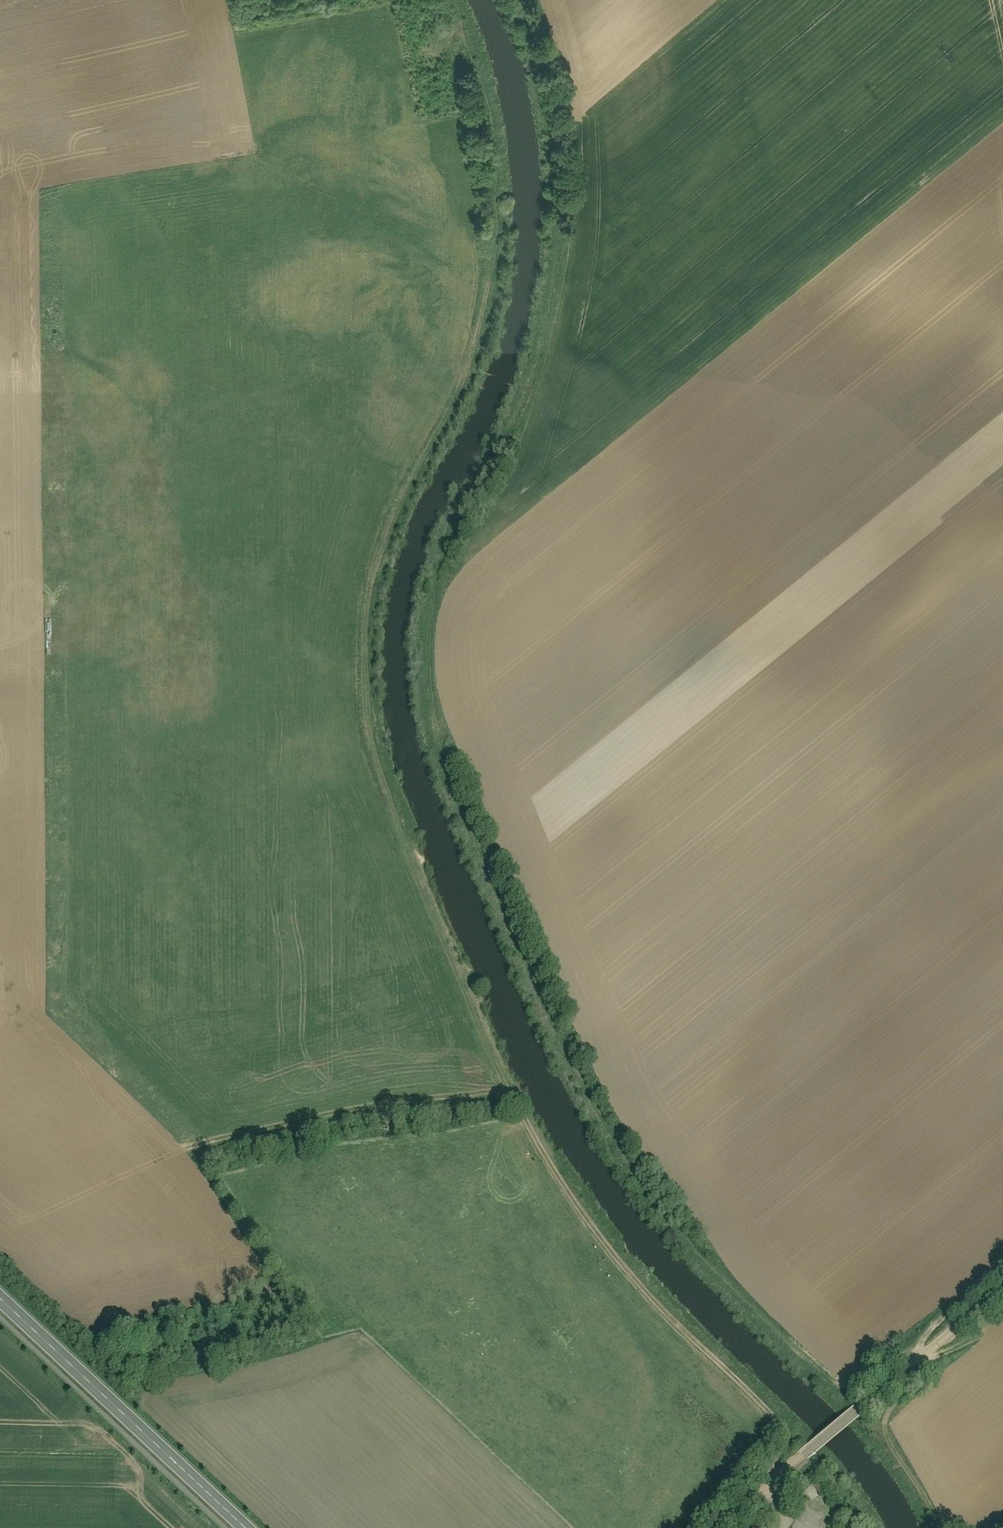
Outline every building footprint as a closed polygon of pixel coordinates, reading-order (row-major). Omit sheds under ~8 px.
[(811,1500),(818,1496),(813,1486),(806,1490),(811,1500)]
